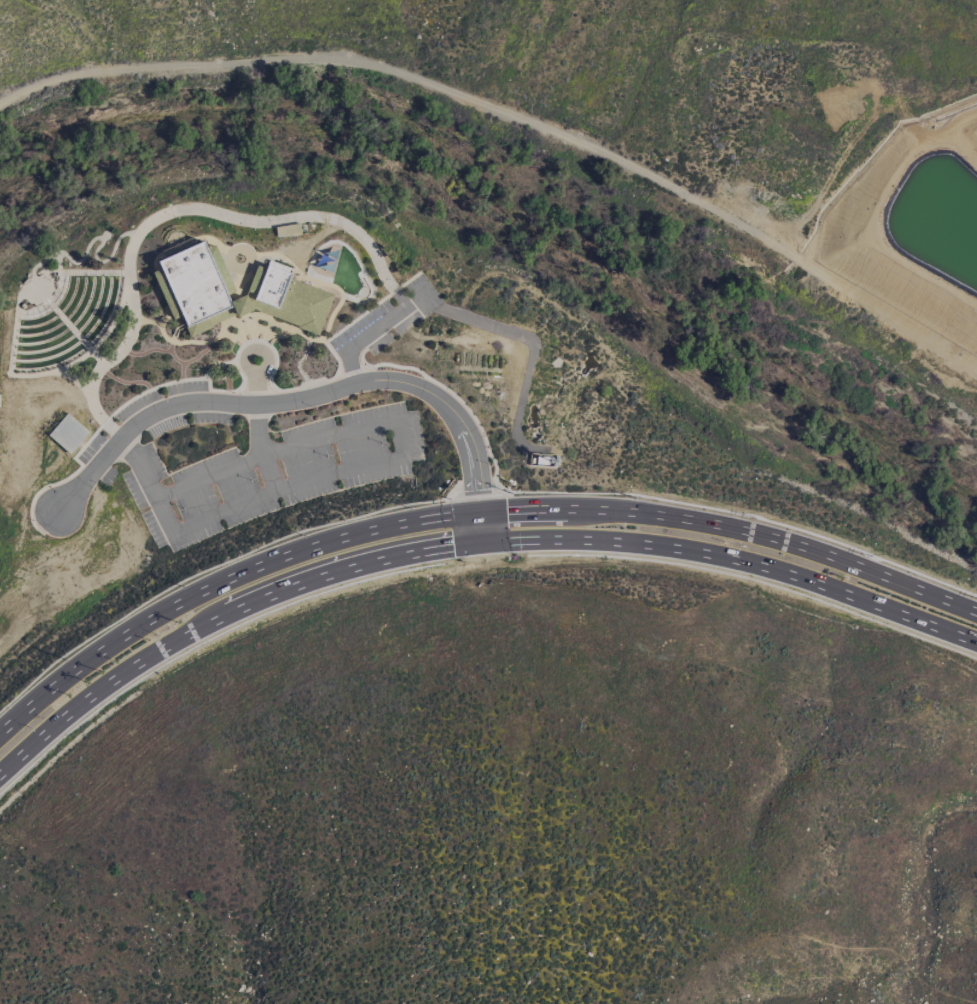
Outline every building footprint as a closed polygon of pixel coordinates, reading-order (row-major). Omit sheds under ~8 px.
[(159,263),(203,243),(229,302),(232,307),(187,326),(159,263)] [(256,267),(242,307),(318,335),(333,296),(256,267)] [(180,315),(171,293),(163,297),(171,318),(180,315)] [(229,302),(244,296),(251,311),(236,318),(229,302)] [(69,454),(89,432),(67,413),(48,435),(69,454)]
